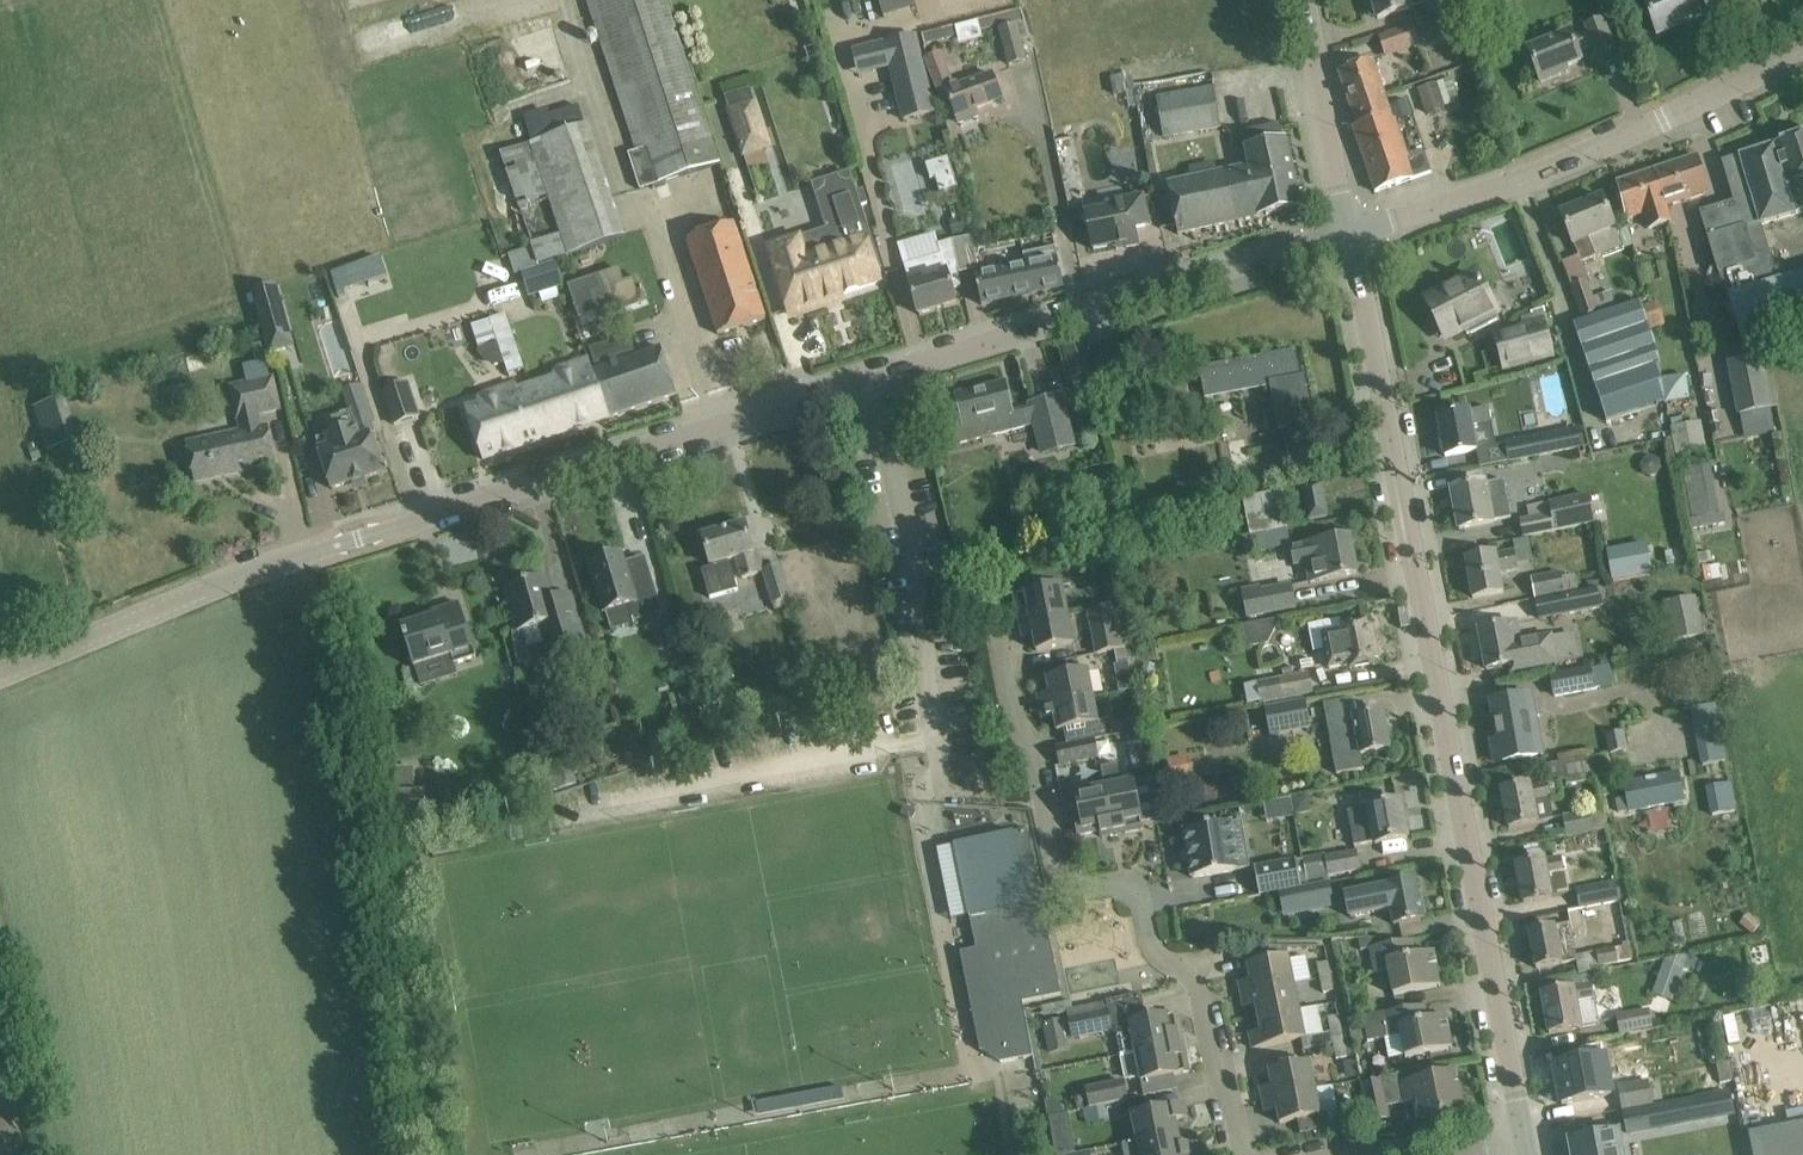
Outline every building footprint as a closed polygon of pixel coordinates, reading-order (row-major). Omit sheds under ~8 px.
[(718,164),(664,0),(589,0),(638,151),(629,154),(640,190),(718,164)] [(915,7),(913,0),(878,0),(882,15),(915,7)] [(1410,9),(1410,8),(1429,3),(1428,0),(1367,0),(1370,1),(1372,0),(1378,19),(1410,9)] [(1471,0),(1436,0),(1441,16),(1472,6),(1471,0)] [(1641,2),(1644,1),(1658,34),(1677,27),(1675,23),(1699,13),(1694,0),(1639,0),(1641,2)] [(839,2),(821,11),(833,34),(851,25),(839,2)] [(1021,9),(977,20),(979,30),(1017,21),(1024,19),(1021,9)] [(1412,27),(1380,37),(1387,55),(1418,44),(1416,39),(1455,25),(1451,14),(1412,27)] [(1570,32),(1528,49),(1541,82),(1561,74),(1559,70),(1582,61),(1578,51),(1593,45),(1597,54),(1615,47),(1603,19),(1586,26),(1588,32),(1573,38),(1570,32)] [(955,26),(922,34),(925,44),(958,35),(955,26)] [(1019,26),(1001,29),(1010,64),(1028,61),(1019,26)] [(853,51),(857,67),(899,57),(905,80),(895,83),(903,120),(934,113),(916,36),(853,51)] [(942,59),(933,62),(927,64),(935,81),(943,103),(950,100),(959,123),(979,116),(976,109),(1003,99),(993,74),(954,88),(942,59)] [(1351,107),(1385,96),(1373,60),(1338,71),(1351,107)] [(1425,114),(1446,106),(1438,82),(1417,90),(1425,114)] [(1164,137),(1221,127),(1214,87),(1157,98),(1164,137)] [(1375,192),(1431,173),(1424,151),(1408,156),(1395,120),(1393,120),(1385,96),(1351,107),(1357,126),(1353,127),(1375,192)] [(1241,132),(1248,167),(1168,184),(1178,234),(1302,207),(1287,139),(1283,140),(1280,124),(1241,132)] [(738,137),(743,151),(768,143),(763,129),(738,137)] [(1773,146),(1786,187),(1788,187),(1796,214),(1802,211),(1802,192),(1800,183),(1802,181),(1802,136),(1773,146)] [(1773,146),(1723,163),(1735,203),(1701,213),(1727,300),(1731,299),(1745,346),(1747,346),(1746,342),(1780,331),(1781,335),(1782,335),(1781,331),(1802,325),(1802,276),(1802,275),(1801,275),(1802,276),(1779,283),(1761,224),(1796,214),(1788,187),(1786,187),(1773,146)] [(1708,193),(1696,155),(1655,169),(1666,206),(1708,193)] [(949,157),(927,164),(931,180),(937,178),(941,193),(959,188),(949,157)] [(1666,206),(1655,169),(1618,181),(1625,204),(1629,218),(1646,213),(1651,227),(1671,220),(1666,206)] [(844,300),(842,294),(881,281),(877,269),(880,268),(870,238),(860,206),(868,203),(863,190),(855,192),(850,176),(817,186),(831,229),(824,231),(830,250),(806,258),(800,237),(768,247),(774,268),(790,317),(844,300)] [(1085,212),(1093,250),(1125,243),(1126,247),(1139,245),(1135,228),(1150,225),(1143,195),(1125,198),(1126,203),(1085,212)] [(1599,312),(1588,282),(1591,281),(1583,262),(1622,246),(1602,196),(1561,213),(1573,244),(1574,244),(1579,256),(1563,263),(1582,318),(1599,312)] [(953,219),(956,234),(970,231),(967,216),(953,219)] [(687,239),(718,335),(766,319),(734,223),(687,239)] [(937,233),(898,244),(918,314),(956,303),(952,289),(962,286),(957,270),(959,269),(953,240),(953,239),(940,243),(937,233)] [(953,240),(959,269),(960,273),(979,269),(975,250),(972,236),(953,240)] [(1055,244),(1030,250),(1033,265),(976,277),(982,304),(1064,287),(1055,244)] [(344,291),(387,276),(380,257),(331,274),(339,298),(346,295),(344,291)] [(554,260),(537,266),(521,272),(528,294),(562,283),(554,260)] [(569,286),(580,317),(597,311),(599,318),(646,302),(638,278),(624,282),(619,269),(569,286)] [(1475,276),(1429,299),(1447,336),(1464,327),(1468,335),(1497,320),(1475,276)] [(294,346),(279,295),(256,302),(271,352),(294,346)] [(1639,303),(1573,325),(1607,423),(1663,403),(1656,353),(1639,303)] [(490,316),(490,317),(499,343),(509,374),(525,368),(506,311),(490,316)] [(480,349),(499,343),(490,317),(471,323),(480,349)] [(1551,355),(1542,323),(1496,335),(1505,368),(1551,355)] [(634,352),(629,338),(589,351),(594,365),(634,352)] [(1073,379),(1093,373),(1084,342),(1064,348),(1068,362),(1073,379)] [(261,344),(252,347),(256,362),(266,360),(261,344)] [(592,370),(590,365),(607,418),(677,395),(661,347),(592,370)] [(1206,395),(1258,385),(1270,383),(1279,431),(1314,425),(1305,376),(1300,377),(1295,350),(1256,357),(1257,360),(1213,368),(1213,366),(1200,368),(1206,395)] [(1727,362),(1738,415),(1768,409),(1775,408),(1765,354),(1757,355),(1727,362)] [(533,443),(607,418),(590,365),(515,391),(533,443)] [(1487,372),(1474,375),(1476,386),(1490,382),(1487,372)] [(273,380),(273,378),(231,387),(238,418),(239,418),(242,431),(187,443),(195,482),(277,464),(269,425),(261,427),(258,414),(280,409),(273,380)] [(419,416),(408,383),(383,391),(394,424),(419,416)] [(1031,408),(1012,412),(1005,383),(956,396),(956,397),(939,401),(951,445),(1035,424),(1043,452),(1073,445),(1061,397),(1031,405),(1031,408)] [(484,460),(533,443),(515,391),(466,407),(484,460)] [(33,404),(43,444),(74,436),(63,396),(33,404)] [(1438,416),(1446,456),(1477,450),(1473,428),(1492,425),(1489,407),(1470,411),(1470,410),(1438,416)] [(351,412),(323,421),(327,435),(317,439),(320,449),(319,449),(332,489),(382,473),(370,433),(359,437),(356,426),(355,426),(351,412)] [(1709,425),(1718,423),(1717,413),(1707,415),(1709,425)] [(1579,430),(1506,443),(1510,462),(1583,448),(1579,430)] [(1677,442),(1680,457),(1707,451),(1704,437),(1677,442)] [(1717,497),(1711,467),(1683,472),(1689,502),(1717,497)] [(1452,489),(1460,529),(1492,522),(1492,521),(1511,518),(1503,480),(1494,482),(1494,481),(1452,489)] [(1327,516),(1322,487),(1321,485),(1303,488),(1309,519),(1327,516)] [(1280,490),(1243,497),(1251,535),(1260,533),(1288,528),(1280,490)] [(1529,518),(1521,520),(1524,536),(1594,523),(1588,495),(1550,502),(1550,503),(1552,514),(1529,518)] [(1112,499),(1100,502),(1102,514),(1115,511),(1112,499)] [(1552,514),(1550,503),(1527,507),(1529,518),(1552,514)] [(1692,518),(1694,528),(1726,522),(1724,512),(1719,513),(1692,518)] [(754,553),(745,523),(703,535),(711,565),(737,558),(743,578),(759,574),(753,553),(754,553)] [(1322,543),(1291,548),(1295,565),(1305,563),(1309,583),(1357,574),(1350,536),(1322,541),(1322,543)] [(1651,574),(1650,543),(1608,546),(1610,576),(1651,574)] [(1465,559),(1473,598),(1504,592),(1500,573),(1519,569),(1515,550),(1496,554),(1496,553),(1465,559)] [(1709,552),(1695,555),(1697,564),(1711,562),(1709,552)] [(622,556),(612,559),(611,555),(592,561),(593,565),(590,566),(605,616),(628,609),(632,622),(660,614),(644,563),(626,568),(622,556)] [(710,598),(737,590),(729,562),(702,570),(710,598)] [(773,603),(791,597),(782,565),(763,571),(773,603)] [(1699,569),(1702,583),(1721,580),(1719,565),(1699,569)] [(1023,624),(1068,615),(1063,586),(1070,585),(1067,569),(1038,575),(1041,590),(1014,595),(1018,614),(1021,613),(1023,624)] [(1536,596),(1565,591),(1562,572),(1532,578),(1536,596)] [(571,594),(553,599),(546,576),(524,583),(519,580),(510,583),(508,588),(505,589),(518,632),(541,625),(551,660),(588,649),(571,594)] [(1252,591),(1242,593),(1247,618),(1294,608),(1290,587),(1258,593),(1258,590),(1252,591)] [(1600,607),(1596,588),(1536,599),(1540,618),(1600,607)] [(1695,597),(1666,603),(1673,639),(1702,634),(1695,597)] [(476,657),(460,603),(438,610),(439,616),(401,628),(414,667),(452,655),(455,664),(476,657)] [(1098,654),(1116,650),(1126,648),(1118,605),(1090,611),(1098,654)] [(1068,615),(1023,624),(1025,634),(1022,635),(1022,636),(1033,634),(1036,651),(1060,646),(1074,644),(1068,615)] [(1275,629),(1273,620),(1241,625),(1243,640),(1251,646),(1267,643),(1275,629)] [(1322,634),(1325,649),(1329,669),(1374,660),(1374,658),(1379,657),(1376,640),(1370,641),(1367,622),(1342,626),(1343,630),(1322,634)] [(1517,622),(1479,630),(1480,637),(1482,648),(1487,669),(1510,665),(1511,675),(1559,665),(1558,661),(1553,635),(1553,634),(1520,641),(1517,622)] [(1126,648),(1116,650),(1118,664),(1129,662),(1126,648)] [(1610,665),(1551,676),(1555,696),(1614,685),(1610,665)] [(695,694),(688,671),(674,675),(681,698),(695,694)] [(1038,696),(1040,708),(1094,697),(1089,671),(1083,672),(1065,676),(1047,679),(1050,694),(1038,696)] [(1261,702),(1313,693),(1310,673),(1258,683),(1261,702)] [(1492,742),(1496,762),(1541,754),(1537,734),(1534,717),(1540,716),(1538,705),(1532,706),(1530,696),(1493,702),(1500,741),(1492,742)] [(1094,697),(1040,708),(1042,719),(1054,716),(1057,731),(1064,729),(1067,745),(1079,742),(1095,739),(1102,738),(1106,736),(1103,722),(1099,722),(1094,697)] [(1271,734),(1310,727),(1305,702),(1266,709),(1271,734)] [(1384,712),(1353,717),(1334,721),(1337,738),(1330,740),(1337,774),(1364,769),(1362,755),(1391,749),(1384,712)] [(1127,733),(1135,771),(1148,768),(1141,731),(1127,733)] [(1067,745),(1057,747),(1061,765),(1098,758),(1095,739),(1079,742),(1067,745)] [(1722,748),(1700,752),(1702,765),(1725,761),(1722,748)] [(1592,753),(1544,763),(1547,782),(1530,786),(1530,785),(1502,790),(1509,827),(1537,822),(1533,801),(1559,797),(1556,782),(1566,780),(1567,785),(1597,780),(1592,753)] [(1187,777),(1183,756),(1169,759),(1172,780),(1187,777)] [(577,783),(570,762),(551,768),(558,789),(577,783)] [(1101,768),(1105,787),(1114,832),(1124,830),(1125,833),(1143,829),(1133,781),(1122,783),(1118,764),(1101,768)] [(1678,770),(1622,780),(1627,808),(1683,798),(1678,770)] [(1730,783),(1707,788),(1712,814),(1714,814),(1729,811),(1735,810),(1730,783)] [(1103,834),(1114,832),(1105,787),(1077,792),(1082,818),(1075,820),(1079,836),(1101,831),(1103,838),(1104,837),(1103,834)] [(442,815),(441,792),(382,793),(383,817),(442,815)] [(1408,838),(1401,801),(1369,807),(1369,811),(1349,814),(1355,846),(1375,842),(1375,844),(1408,838)] [(914,811),(905,807),(901,815),(909,820),(914,811)] [(1563,817),(1567,836),(1572,835),(1595,830),(1591,812),(1563,817)] [(1243,821),(1185,831),(1188,849),(1186,849),(1187,851),(1188,850),(1189,858),(1188,858),(1188,860),(1190,860),(1193,878),(1250,868),(1243,821)] [(967,842),(955,844),(970,916),(976,949),(978,955),(961,958),(980,1049),(1001,1063),(1015,1060),(1032,1057),(1034,1056),(1024,1011),(1023,1002),(1061,994),(1055,964),(1028,830),(967,842)] [(1303,861),(1308,885),(1330,881),(1329,875),(1359,869),(1356,851),(1303,861)] [(1545,859),(1516,865),(1524,902),(1552,897),(1569,893),(1565,873),(1562,857),(1545,861),(1545,859)] [(1308,885),(1303,861),(1261,869),(1266,895),(1308,887),(1308,885)] [(1365,891),(1345,895),(1350,918),(1391,909),(1394,925),(1423,919),(1423,915),(1426,914),(1423,901),(1420,901),(1415,880),(1386,886),(1386,887),(1382,888),(1379,881),(1364,889),(1365,891)] [(1618,881),(1577,889),(1581,908),(1621,900),(1618,881)] [(1294,894),(1299,917),(1336,909),(1332,886),(1294,894)] [(1750,914),(1741,924),(1753,934),(1762,923),(1750,914)] [(1537,968),(1578,960),(1570,923),(1529,930),(1537,968)] [(1415,955),(1413,940),(1370,948),(1375,973),(1389,970),(1394,995),(1441,986),(1434,952),(1415,955)] [(1616,948),(1597,952),(1600,966),(1634,959),(1631,945),(1631,944),(1623,946),(1624,947),(1616,948)] [(1659,980),(1676,986),(1688,956),(1667,960),(1659,980)] [(1290,958),(1248,967),(1251,981),(1239,983),(1241,995),(1295,984),(1290,958)] [(1320,979),(1331,976),(1328,962),(1317,965),(1320,979)] [(1331,976),(1320,979),(1323,992),(1334,990),(1331,976)] [(1549,1034),(1600,1024),(1592,983),(1541,992),(1549,1034)] [(1295,984),(1241,995),(1243,1006),(1255,1004),(1258,1017),(1300,1009),(1295,984)] [(1073,1009),(1071,1000),(1055,1004),(1057,1013),(1073,1009)] [(1426,1053),(1449,1049),(1453,1048),(1446,1016),(1428,1019),(1425,1005),(1363,1016),(1367,1040),(1401,1035),(1405,1057),(1426,1053)] [(1300,1009),(1258,1017),(1261,1032),(1249,1035),(1252,1048),(1306,1037),(1300,1009)] [(1617,1016),(1620,1033),(1653,1026),(1650,1009),(1617,1016)] [(1112,1030),(1108,1012),(1071,1020),(1075,1038),(1112,1030)] [(1121,1025),(1123,1034),(1118,1035),(1121,1055),(1135,1052),(1180,1043),(1178,1033),(1182,1032),(1179,1014),(1121,1025)] [(1793,1041),(1802,1041),(1802,1014),(1792,1015),(1793,1041)] [(1306,1037),(1301,1038),(1304,1049),(1333,1043),(1334,1045),(1344,1043),(1339,1016),(1328,1018),(1331,1032),(1306,1037)] [(1352,1040),(1367,1037),(1363,1016),(1349,1019),(1352,1040)] [(1049,1054),(1070,1050),(1064,1019),(1044,1023),(1049,1054)] [(1337,1059),(1355,1055),(1352,1042),(1344,1043),(1334,1045),(1337,1059)] [(1180,1043),(1135,1052),(1121,1055),(1125,1076),(1130,1080),(1140,1077),(1141,1081),(1189,1072),(1186,1053),(1183,1054),(1180,1043)] [(1605,1057),(1555,1066),(1562,1104),(1593,1098),(1589,1077),(1608,1074),(1605,1057)] [(1717,1065),(1721,1083),(1735,1081),(1731,1062),(1717,1065)] [(1260,1089),(1263,1100),(1316,1089),(1311,1063),(1269,1072),(1272,1086),(1260,1089)] [(1387,1107),(1418,1100),(1422,1119),(1464,1110),(1456,1073),(1416,1081),(1414,1071),(1379,1078),(1380,1081),(1363,1084),(1370,1122),(1389,1118),(1387,1107)] [(1127,1100),(1123,1081),(1086,1088),(1089,1107),(1103,1104),(1127,1100)] [(1619,1087),(1623,1109),(1653,1103),(1649,1082),(1619,1087)] [(1328,1114),(1321,1115),(1316,1089),(1263,1100),(1265,1111),(1277,1109),(1280,1123),(1298,1120),(1301,1134),(1331,1128),(1328,1114)] [(1730,1092),(1624,1112),(1628,1133),(1734,1113),(1730,1092)] [(1619,1107),(1618,1094),(1594,1097),(1596,1110),(1619,1107)] [(1092,1121),(1106,1118),(1103,1104),(1089,1107),(1092,1121)] [(1132,1116),(1137,1141),(1179,1133),(1176,1120),(1188,1117),(1186,1105),(1132,1116)] [(1357,1122),(1367,1120),(1365,1106),(1354,1108),(1357,1122)] [(1069,1114),(1050,1117),(1052,1130),(1071,1127),(1069,1114)] [(1746,1131),(1751,1154),(1802,1154),(1802,1119),(1746,1131)] [(1572,1154),(1623,1154),(1619,1132),(1570,1142),(1572,1154)] [(1140,1154),(1196,1154),(1193,1144),(1181,1146),(1179,1133),(1137,1141),(1140,1154)] [(1110,1146),(1111,1154),(1134,1154),(1131,1142),(1110,1146)]
